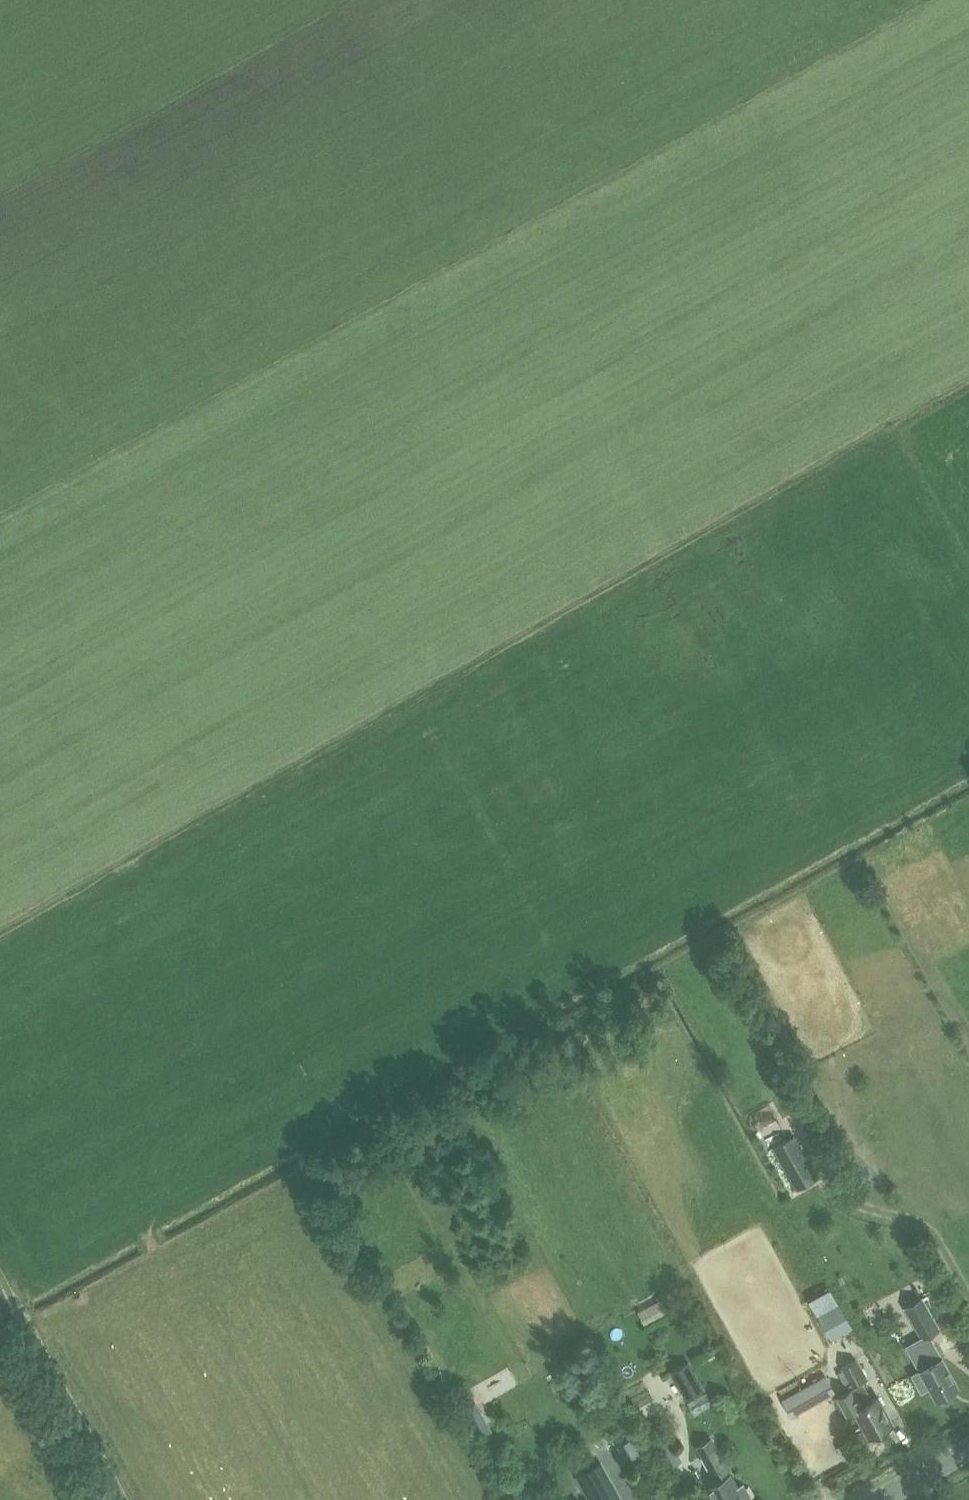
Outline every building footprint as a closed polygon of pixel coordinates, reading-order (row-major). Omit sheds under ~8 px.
[(797,1189),(812,1181),(819,1177),(795,1133),(773,1146),(797,1189)] [(663,1297),(637,1310),(645,1324),(670,1310),(663,1297)] [(921,1340),(941,1329),(922,1297),(903,1308),(921,1340)] [(840,1305),(818,1317),(831,1340),(853,1328),(840,1305)] [(942,1357),(941,1357),(932,1341),(915,1350),(925,1366),(912,1373),(918,1383),(923,1387),(928,1386),(937,1401),(942,1402),(948,1399),(950,1394),(948,1392),(959,1386),(942,1357)] [(842,1365),(843,1367),(852,1384),(866,1377),(856,1358),(842,1365)] [(672,1371),(687,1398),(704,1388),(689,1362),(672,1371)] [(825,1373),(781,1398),(792,1416),(835,1391),(825,1373)] [(872,1400),(863,1383),(853,1388),(837,1397),(847,1415),(855,1410),(869,1436),(891,1424),(877,1397),(872,1400)] [(649,1413),(654,1424),(647,1429),(659,1451),(675,1443),(665,1422),(671,1420),(666,1408),(649,1413)] [(492,1429),(486,1418),(469,1428),(475,1439),(492,1429)] [(717,1446),(712,1437),(697,1445),(702,1454),(717,1481),(707,1487),(714,1499),(753,1499),(743,1482),(738,1484),(717,1446)] [(613,1489),(598,1462),(572,1477),(585,1499),(593,1499),(613,1489)]
